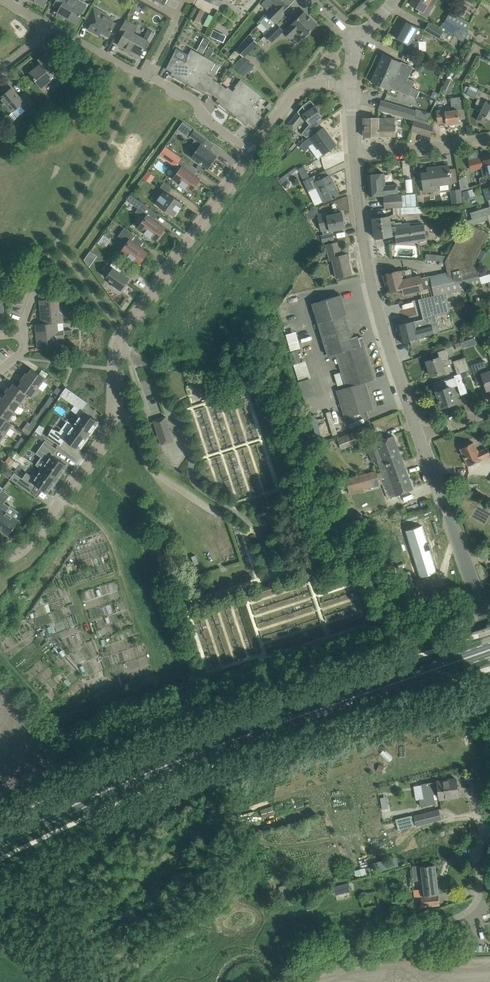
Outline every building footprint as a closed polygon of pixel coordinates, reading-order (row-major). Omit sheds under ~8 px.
[(78,0),(57,0),(54,4),(60,8),(58,12),(65,16),(65,15),(68,17),(68,18),(77,23),(82,13),(84,14),(89,4),(83,0),(80,0),(79,1),(78,0)] [(262,4),(267,9),(275,2),(277,5),(278,6),(283,0),(266,0),(262,4)] [(266,15),(274,23),(281,16),(280,15),(295,0),(283,0),(278,6),(277,5),(266,15)] [(410,4),(420,10),(418,12),(427,18),(433,8),(428,5),(431,0),(413,0),(410,4)] [(86,21),(92,23),(89,29),(95,33),(97,30),(109,36),(116,23),(108,18),(110,15),(94,7),(91,12),(86,21)] [(199,9),(196,21),(201,23),(205,11),(199,9)] [(305,37),(317,24),(305,11),(292,24),(285,32),(290,38),(298,30),(305,37)] [(450,13),(442,27),(461,38),(469,23),(450,13)] [(119,32),(124,35),(119,44),(127,49),(127,48),(139,55),(140,56),(148,41),(150,42),(155,33),(149,29),(144,38),(131,31),(134,25),(125,20),(119,32)] [(409,45),(410,51),(420,51),(419,41),(422,41),(422,40),(423,40),(423,39),(424,38),(423,38),(423,37),(416,33),(419,28),(405,20),(396,37),(409,45)] [(440,39),(441,37),(444,31),(429,22),(425,30),(440,39)] [(265,35),(272,42),(284,30),(277,24),(265,35)] [(224,41),(227,33),(212,29),(210,37),(224,41)] [(238,50),(244,57),(258,42),(252,36),(238,50)] [(204,52),(209,40),(203,37),(198,50),(204,52)] [(188,84),(204,55),(193,49),(188,58),(186,57),(187,55),(186,53),(181,50),(179,51),(177,50),(178,48),(166,69),(173,72),(172,74),(175,76),(174,78),(182,82),(183,80),(188,83),(188,84)] [(61,73),(60,74),(53,66),(56,64),(46,52),(38,59),(41,63),(30,72),(36,79),(35,80),(42,88),(52,80),(58,86),(66,79),(61,73)] [(383,54),(377,68),(389,73),(388,76),(394,78),(393,80),(420,92),(422,87),(414,83),(415,82),(405,77),(409,68),(400,65),(402,62),(383,54)] [(216,62),(204,55),(188,84),(189,83),(194,86),(193,88),(201,92),(202,91),(206,92),(207,91),(213,94),(220,83),(213,79),(214,77),(208,74),(210,70),(211,71),(216,62)] [(238,70),(244,76),(255,66),(248,59),(238,70)] [(377,68),(371,81),(389,89),(391,87),(409,95),(417,98),(420,92),(393,80),(394,78),(388,76),(389,73),(377,68)] [(226,88),(220,83),(213,94),(218,98),(217,100),(220,102),(219,104),(226,110),(227,108),(232,112),(231,113),(252,87),(241,78),(235,87),(236,88),(233,91),(228,86),(226,88)] [(442,88),(450,92),(455,81),(448,78),(442,88)] [(32,100),(26,92),(20,97),(12,87),(11,86),(6,90),(7,91),(0,98),(0,99),(11,113),(10,114),(14,120),(35,103),(32,100)] [(479,89),(479,90),(470,86),(467,93),(479,98),(476,103),(484,107),(477,120),(484,123),(487,116),(489,118),(489,102),(488,101),(489,96),(489,95),(479,89)] [(232,113),(232,112),(237,116),(236,117),(243,123),(244,122),(247,124),(249,122),(254,127),(263,116),(257,112),(258,110),(253,106),(255,103),(256,104),(263,95),(252,87),(231,113),(232,113)] [(433,91),(431,97),(436,99),(439,93),(433,91)] [(466,109),(464,96),(451,98),(452,110),(446,111),(446,109),(437,110),(438,123),(446,122),(447,124),(460,122),(458,110),(466,109)] [(287,124),(295,130),(303,121),(303,118),(304,117),(310,124),(302,133),(307,137),(313,132),(311,130),(320,123),(317,119),(323,115),(311,99),(303,105),(287,124)] [(430,113),(416,109),(415,111),(382,100),(379,109),(415,120),(427,124),(430,113)] [(364,136),(365,136),(395,136),(395,125),(388,125),(388,117),(364,117),(364,136)] [(411,130),(430,136),(433,126),(427,124),(415,120),(411,130)] [(183,122),(177,130),(187,136),(192,128),(183,122)] [(304,142),(300,146),(305,151),(306,151),(309,147),(309,146),(314,143),(318,148),(320,147),(324,153),(336,144),(324,127),(316,133),(304,142)] [(195,129),(190,135),(195,139),(191,145),(197,149),(192,156),(208,168),(218,155),(202,144),(207,138),(195,129)] [(288,146),(292,150),(297,145),(293,141),(288,146)] [(166,146),(160,154),(176,166),(176,165),(180,168),(173,178),(192,192),(201,179),(187,168),(190,163),(182,157),(166,146)] [(469,161),(471,170),(481,167),(483,176),(481,177),(479,179),(480,184),(489,181),(489,179),(489,175),(489,156),(469,161)] [(321,163),(311,168),(313,174),(324,169),(321,163)] [(413,164),(408,164),(412,207),(417,206),(413,164)] [(278,180),(282,184),(285,182),(284,185),(284,187),(287,188),(289,187),(291,183),(290,181),(288,180),(298,173),(297,171),(298,170),(296,167),(278,180)] [(438,190),(438,188),(440,188),(440,190),(442,191),(448,190),(449,188),(452,188),(449,168),(436,169),(435,167),(427,168),(428,172),(422,173),(424,192),(438,190)] [(304,180),(309,191),(317,188),(323,202),(334,197),(335,198),(336,197),(336,196),(339,195),(330,175),(329,176),(326,170),(304,180)] [(307,171),(301,174),(304,179),(310,176),(307,171)] [(387,194),(398,193),(398,184),(386,185),(385,173),(368,175),(370,195),(387,194)] [(183,203),(169,193),(173,188),(164,182),(161,187),(165,190),(156,203),(174,216),(183,203)] [(473,188),(463,191),(465,198),(475,195),(473,188)] [(451,190),(452,204),(461,202),(460,189),(451,190)] [(131,194),(127,200),(138,208),(136,211),(145,217),(138,227),(157,240),(166,227),(155,219),(159,214),(142,202),(131,194)] [(403,206),(402,195),(384,197),(385,207),(403,206)] [(481,217),(488,215),(489,214),(489,206),(478,210),(481,217)] [(330,228),(330,230),(346,227),(345,225),(346,223),(345,220),(344,219),(343,212),(327,215),(327,212),(318,215),(321,230),(330,228)] [(373,217),(376,238),(392,236),(392,237),(397,236),(398,244),(426,240),(424,225),(410,227),(406,225),(401,225),(401,223),(395,224),(395,222),(390,222),(389,215),(373,217)] [(481,217),(467,221),(468,221),(475,225),(478,222),(489,219),(488,215),(481,217)] [(431,277),(435,295),(446,293),(465,289),(481,284),(479,276),(475,258),(488,234),(476,227),(476,226),(475,225),(468,221),(467,221),(466,221),(448,256),(445,261),(448,273),(431,277)] [(141,238),(125,227),(119,235),(128,242),(121,251),(139,265),(149,252),(137,244),(141,238)] [(321,234),(323,242),(334,239),(333,232),(321,234)] [(104,234),(98,243),(105,248),(111,239),(104,234)] [(342,255),(338,241),(327,244),(330,260),(333,260),(337,277),(352,274),(348,253),(342,255)] [(312,263),(315,266),(327,253),(323,250),(312,263)] [(445,264),(445,254),(426,253),(425,263),(445,264)] [(107,262),(114,266),(107,276),(110,279),(110,280),(110,281),(115,288),(116,287),(121,290),(131,277),(126,274),(130,267),(112,255),(107,262)] [(389,291),(403,288),(408,286),(407,279),(405,270),(400,271),(400,270),(385,273),(389,291)] [(403,288),(404,294),(423,289),(420,276),(407,279),(408,286),(403,288)] [(411,340),(412,346),(420,344),(419,338),(439,333),(435,316),(451,312),(446,293),(435,295),(419,299),(424,319),(415,321),(414,320),(398,324),(402,342),(411,340)] [(374,408),(366,382),(376,379),(365,343),(361,344),(358,335),(354,336),(341,294),(313,303),(329,355),(337,353),(347,387),(337,390),(345,417),(374,408)] [(42,304),(40,306),(41,312),(63,310),(69,310),(68,306),(62,306),(62,298),(41,299),(42,304)] [(63,310),(41,312),(41,318),(43,319),(43,323),(58,322),(64,321),(63,314),(69,314),(69,310),(63,310)] [(38,328),(36,330),(37,336),(65,334),(64,330),(59,331),(58,322),(43,323),(37,324),(38,328)] [(297,331),(287,332),(290,350),(300,348),(297,331)] [(65,334),(37,336),(37,342),(39,344),(40,348),(60,347),(59,338),(65,338),(65,334)] [(438,351),(440,357),(427,361),(432,375),(445,371),(443,366),(451,364),(446,349),(438,351)] [(298,350),(292,352),(296,364),(301,362),(298,350)] [(454,361),(458,374),(461,373),(467,371),(470,370),(465,357),(454,361)] [(488,371),(485,360),(472,365),(477,380),(483,378),(487,390),(489,389),(489,370),(488,371)] [(24,376),(39,387),(45,378),(32,368),(28,374),(26,372),(24,376)] [(458,374),(454,375),(455,377),(445,380),(447,388),(437,391),(442,407),(456,402),(451,387),(458,385),(461,395),(468,392),(463,379),(461,373),(458,374)] [(19,386),(27,393),(32,396),(39,387),(24,376),(21,380),(22,382),(19,386)] [(7,393),(21,402),(27,393),(19,386),(14,383),(10,388),(9,387),(6,391),(7,393)] [(66,387),(61,395),(73,403),(75,405),(72,409),(79,414),(77,416),(80,418),(74,425),(89,436),(95,428),(94,427),(98,421),(83,410),(88,402),(78,395),(66,387)] [(14,411),(21,402),(7,393),(4,398),(2,396),(0,399),(0,401),(14,411)] [(8,420),(14,411),(0,401),(0,415),(8,420)] [(38,414),(33,421),(36,424),(41,417),(38,414)] [(6,433),(13,423),(8,420),(0,415),(0,429),(6,433)] [(172,435),(166,416),(154,420),(160,439),(172,435)] [(52,428),(48,436),(61,445),(65,439),(78,449),(82,443),(84,444),(89,436),(74,425),(67,420),(60,431),(52,428)] [(33,421),(28,428),(31,431),(36,424),(33,421)] [(361,441),(356,431),(338,438),(342,449),(361,441)] [(378,460),(385,478),(406,470),(393,435),(367,445),(373,462),(378,460)] [(45,440),(36,453),(41,457),(36,464),(43,469),(58,480),(64,471),(63,470),(67,464),(53,455),(57,449),(45,440)] [(468,465),(489,455),(489,453),(488,448),(478,452),(474,442),(461,448),(468,465)] [(9,455),(6,460),(12,465),(16,460),(9,455)] [(43,469),(37,476),(33,473),(32,476),(27,472),(23,478),(15,472),(10,478),(30,492),(35,484),(47,492),(51,487),(52,488),(58,480),(43,469)] [(385,478),(385,480),(387,480),(393,496),(414,489),(406,470),(385,478)] [(346,479),(350,493),(381,485),(377,471),(346,479)] [(2,530),(9,534),(19,521),(6,512),(10,506),(4,503),(10,495),(2,489),(0,492),(0,529),(2,530)] [(423,524),(406,530),(421,577),(438,571),(423,524)] [(420,799),(421,806),(436,803),(434,794),(440,793),(440,798),(444,798),(446,799),(451,799),(453,797),(459,796),(456,778),(450,779),(438,781),(421,783),(422,784),(424,798),(420,799)] [(254,812),(256,819),(275,814),(272,806),(260,809),(260,810),(254,812)] [(439,808),(413,815),(416,826),(442,819),(439,808)] [(412,815),(395,819),(398,830),(399,830),(415,826),(412,815)] [(419,866),(422,888),(414,889),(416,907),(440,904),(435,864),(419,866)] [(348,882),(333,886),(337,901),(352,897),(348,882)]
